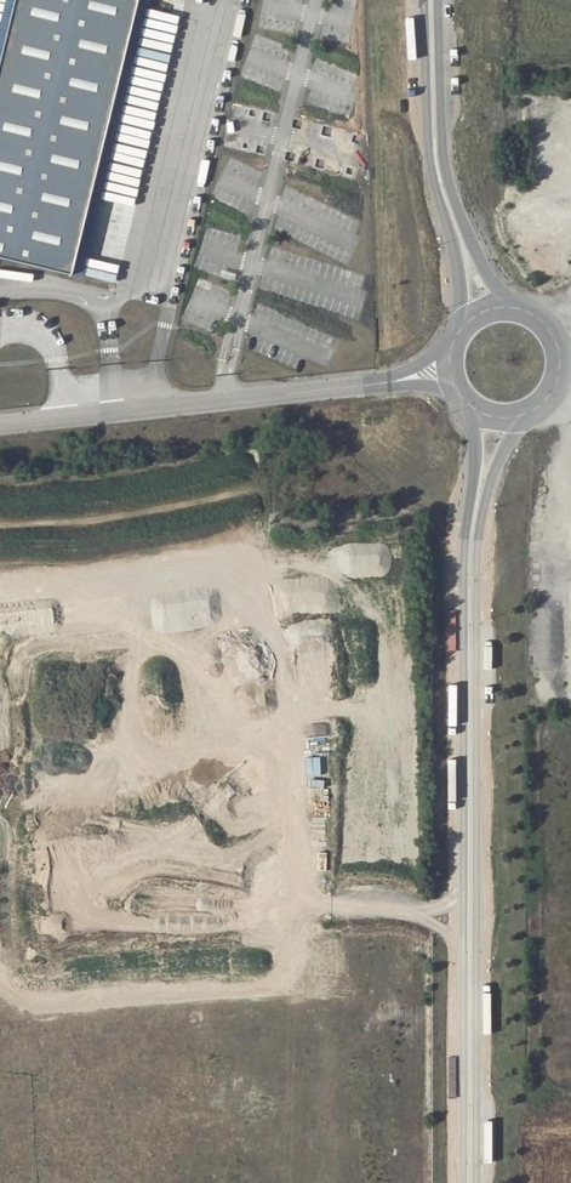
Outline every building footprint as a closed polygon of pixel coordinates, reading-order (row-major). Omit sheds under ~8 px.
[(0,70),(0,262),(18,266),(73,280),(75,274),(141,0),(17,0),(0,70)]
